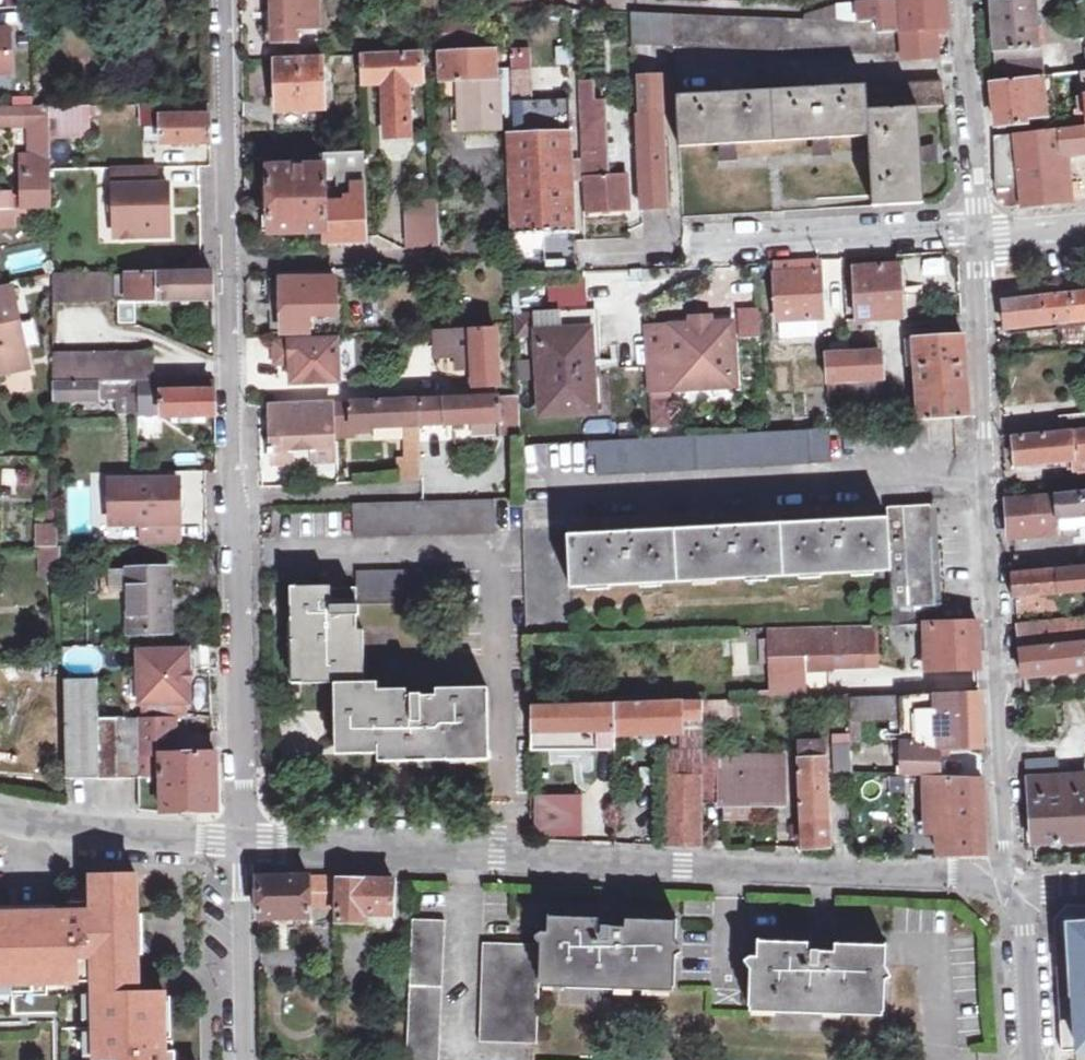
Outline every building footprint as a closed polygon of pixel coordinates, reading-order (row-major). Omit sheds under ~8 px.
[(275,41),(299,40),(298,35),(317,33),(316,0),(273,0),(274,15),(275,41)] [(897,3),(898,25),(898,34),(900,60),(938,57),(936,29),(947,28),(947,19),(945,0),(897,0),(897,3)] [(998,80),(1042,75),(1035,0),(1000,0),(993,1),(998,80)] [(898,25),(897,3),(855,6),(856,19),(869,18),(869,22),(873,22),(873,27),(898,25)] [(869,22),(857,22),(856,19),(855,6),(836,7),(837,21),(634,12),(634,42),(884,54),(889,60),(900,60),(898,34),(873,34),(873,27),(873,22),(869,22)] [(492,18),(475,19),(476,47),(493,46),(492,18)] [(12,74),(10,30),(0,31),(0,74),(12,74)] [(498,133),(492,49),(432,52),(432,57),(440,57),(442,102),(465,102),(467,135),(498,133)] [(388,131),(411,130),(409,80),(422,80),(422,62),(427,61),(427,55),(421,55),(421,53),(363,55),(363,82),(385,81),(388,131)] [(276,81),(279,127),(307,125),(307,108),(324,106),(323,55),(275,57),(276,81)] [(643,208),(667,208),(664,73),(640,74),(643,208)] [(1052,74),(1042,75),(998,80),(991,80),(993,102),(995,127),(1028,123),(1027,119),(1044,117),(1043,97),(1055,96),(1052,74)] [(681,146),(869,136),(872,206),(924,203),(922,152),(920,108),(946,107),(944,81),(678,95),(681,146)] [(581,84),(582,103),(596,103),(595,83),(581,84)] [(519,163),(513,163),(515,232),(574,231),(571,96),(515,97),(519,163)] [(141,104),(141,124),(160,126),(161,144),(211,144),(211,103),(141,104)] [(596,103),(582,103),(584,210),(628,209),(627,177),(609,177),(607,123),(602,123),(602,103),(596,103)] [(52,157),(50,137),(92,137),(91,105),(48,106),(49,157),(52,157)] [(48,106),(0,107),(0,124),(30,123),(31,155),(26,155),(27,207),(51,206),(49,157),(48,106)] [(995,136),(997,155),(999,188),(1022,186),(1024,205),(1079,200),(1077,181),(1069,181),(1066,154),(1084,152),(1084,126),(995,136)] [(370,240),(368,197),(365,152),(311,155),(312,160),(305,161),(305,169),(269,170),(270,200),(271,233),(325,232),(326,242),(370,240)] [(155,167),(114,168),(115,239),(170,237),(168,184),(156,185),(155,167)] [(11,208),(10,196),(0,196),(0,208),(11,208)] [(409,231),(440,229),(438,199),(407,201),(409,231)] [(440,229),(409,231),(410,247),(441,246),(440,229)] [(515,232),(516,259),(574,258),(574,231),(515,232)] [(819,259),(775,263),(778,320),(791,319),(792,334),(818,332),(818,317),(824,317),(819,259)] [(855,267),(859,319),(904,317),(901,264),(855,267)] [(112,275),(112,271),(53,272),(54,303),(112,303),(112,275)] [(214,274),(112,275),(112,303),(214,301),(214,288),(214,274)] [(283,335),(345,332),(345,315),(338,315),(337,278),(273,280),(274,299),(282,299),(283,335)] [(29,366),(10,286),(0,289),(0,372),(29,366)] [(1084,318),(1084,290),(1053,295),(1002,301),(1004,327),(1084,318)] [(535,331),(589,327),(596,327),(595,311),(520,315),(521,332),(535,331)] [(672,353),(648,354),(650,390),(675,389),(674,377),(689,376),(690,388),(736,385),(732,322),(710,324),(710,329),(695,330),(695,325),(671,326),(672,353)] [(595,410),(589,327),(535,331),(543,414),(595,410)] [(475,395),(498,394),(498,385),(507,385),(506,377),(500,377),(498,331),(440,334),(442,357),(459,357),(459,369),(475,369),(475,381),(475,395)] [(917,337),(919,364),(919,380),(914,380),(914,387),(920,387),(921,420),(969,421),(967,391),(964,335),(917,337)] [(833,340),(834,351),(878,349),(878,338),(833,340)] [(293,384),(341,382),(340,339),(276,342),(277,364),(293,364),(293,384)] [(884,349),(878,349),(834,351),(829,352),(831,381),(886,379),(884,349)] [(153,351),(56,351),(57,380),(138,380),(154,380),(153,351)] [(154,380),(138,380),(139,413),(163,413),(164,416),(216,416),(216,379),(154,380)] [(887,405),(886,379),(831,381),(832,407),(887,405)] [(138,380),(57,380),(58,400),(122,400),(122,413),(139,413),(138,380)] [(519,393),(498,394),(500,437),(522,436),(521,429),(519,393)] [(498,394),(475,395),(475,399),(418,402),(419,427),(454,425),(455,440),(500,437),(498,394)] [(319,456),(338,455),(338,441),(336,406),(336,402),(286,405),(286,424),(276,424),(277,451),(277,464),(319,462),(319,456)] [(418,402),(336,406),(338,441),(360,440),(360,429),(405,427),(419,427),(418,402)] [(1060,414),(1062,430),(1084,428),(1084,412),(1060,414)] [(405,427),(406,445),(420,445),(419,427),(405,427)] [(588,441),(589,454),(596,454),(596,472),(832,460),(831,429),(588,441)] [(1018,465),(1030,464),(1030,471),(1054,469),(1053,462),(1074,461),(1075,470),(1084,469),(1084,434),(1016,439),(1018,465)] [(422,477),(420,445),(406,445),(406,457),(407,478),(422,477)] [(398,479),(407,478),(406,457),(397,457),(398,479)] [(180,479),(112,479),(112,524),(143,524),(144,542),(180,542),(180,511),(180,479)] [(1057,535),(1055,521),(1084,518),(1084,492),(1007,498),(1010,539),(1057,535)] [(351,513),(352,538),(494,533),(493,500),(351,504),(351,513)] [(889,509),(892,571),(895,625),(932,624),(934,669),(979,667),(978,622),(938,624),(936,572),(933,508),(889,509)] [(892,571),(889,518),(838,521),(730,527),(622,532),(569,535),(571,588),(892,571)] [(47,546),(63,546),(62,522),(38,523),(39,546),(47,546)] [(63,569),(63,546),(47,546),(48,569),(63,569)] [(1035,573),(1034,564),(1011,566),(1013,600),(1018,599),(1019,613),(1067,609),(1065,595),(1084,593),(1084,569),(1035,573)] [(170,567),(129,568),(130,594),(130,631),(171,630),(170,599),(170,567)] [(130,594),(129,568),(113,569),(113,594),(130,594)] [(468,606),(469,573),(358,572),(359,586),(361,605),(468,606)] [(294,607),(294,617),(304,617),(305,679),(337,680),(339,739),(381,739),(380,749),(380,757),(410,758),(431,758),(431,748),(489,748),(488,687),(437,685),(437,689),(424,689),(425,686),(415,686),(415,689),(410,689),(410,686),(379,686),(379,681),(364,681),(362,628),(357,628),(357,615),(361,615),(361,605),(359,586),(332,586),(332,584),(294,584),(294,607)] [(304,617),(294,617),(295,679),(305,679),(304,617)] [(1019,625),(1022,675),(1084,670),(1084,620),(1019,625)] [(862,626),(771,629),(773,670),(834,668),(833,666),(864,665),(862,626)] [(98,672),(98,646),(61,646),(61,672),(98,672)] [(190,650),(141,651),(141,703),(190,703),(190,676),(190,650)] [(140,779),(139,762),(138,718),(98,719),(97,700),(96,679),(65,680),(67,778),(140,779)] [(852,696),(853,719),(866,719),(893,718),(894,742),(903,741),(904,774),(939,776),(937,749),(981,746),(979,694),(961,694),(961,693),(852,696)] [(619,701),(620,734),(683,734),(683,750),(670,750),(668,847),(706,849),(705,803),(759,802),(759,795),(787,794),(786,755),(720,754),(721,749),(704,749),(703,722),(738,722),(737,697),(703,698),(619,701)] [(531,730),(582,730),(582,748),(616,747),(616,728),(613,727),(612,702),(531,704),(531,730)] [(174,718),(138,718),(139,762),(162,762),(162,754),(175,754),(174,718)] [(867,742),(866,719),(853,719),(854,741),(867,742)] [(381,739),(339,739),(338,748),(380,749),(381,739)] [(805,848),(829,846),(825,739),(800,740),(805,848)] [(531,743),(531,751),(540,750),(540,742),(531,743)] [(854,745),(834,745),(834,771),(855,771),(854,745)] [(431,748),(431,758),(489,758),(489,748),(431,748)] [(864,752),(864,767),(892,766),(892,752),(864,752)] [(162,762),(139,762),(140,779),(141,810),(149,811),(205,812),(224,810),(223,753),(175,754),(162,754),(162,762)] [(1084,841),(1084,776),(1057,777),(1056,757),(1029,760),(1033,840),(1033,843),(1084,841)] [(938,779),(938,792),(933,792),(935,815),(940,815),(941,854),(986,853),(983,779),(938,779)] [(581,796),(538,797),(539,836),(582,836),(581,796)] [(95,981),(97,1059),(177,1059),(177,1050),(166,1041),(165,992),(139,993),(137,875),(93,876),(94,901),(70,902),(60,912),(0,913),(0,983),(95,981)] [(311,893),(337,892),(336,878),(260,877),(261,929),(311,929),(311,911),(311,893)] [(340,920),(365,921),(365,913),(394,914),(394,881),(340,879),(340,920)] [(337,911),(337,892),(311,893),(311,911),(337,911)] [(1084,1050),(1084,904),(1067,904),(1056,918),(1059,982),(1062,1051),(1079,1050),(1084,1050)] [(537,939),(538,978),(564,979),(564,987),(610,988),(611,980),(667,982),(669,919),(619,917),(619,924),(593,923),(593,916),(545,915),(544,932),(537,932),(537,939)] [(411,997),(411,1059),(444,1059),(447,920),(420,919),(412,919),(411,975),(411,997)] [(799,946),(799,940),(752,938),(751,958),(744,958),(744,1000),(771,1002),(770,1010),(814,1012),(815,1004),(877,1006),(879,943),(825,941),(825,947),(799,946)] [(538,986),(538,978),(537,939),(504,939),(482,939),(483,1042),(527,1043),(540,1043),(538,986)] [(411,997),(411,975),(385,975),(384,996),(411,997)] [(538,978),(538,986),(564,987),(564,979),(538,978)] [(611,980),(610,988),(667,990),(667,982),(611,980)] [(771,1002),(744,1000),(743,1009),(770,1010),(771,1002)] [(815,1004),(814,1012),(877,1014),(877,1006),(815,1004)]
